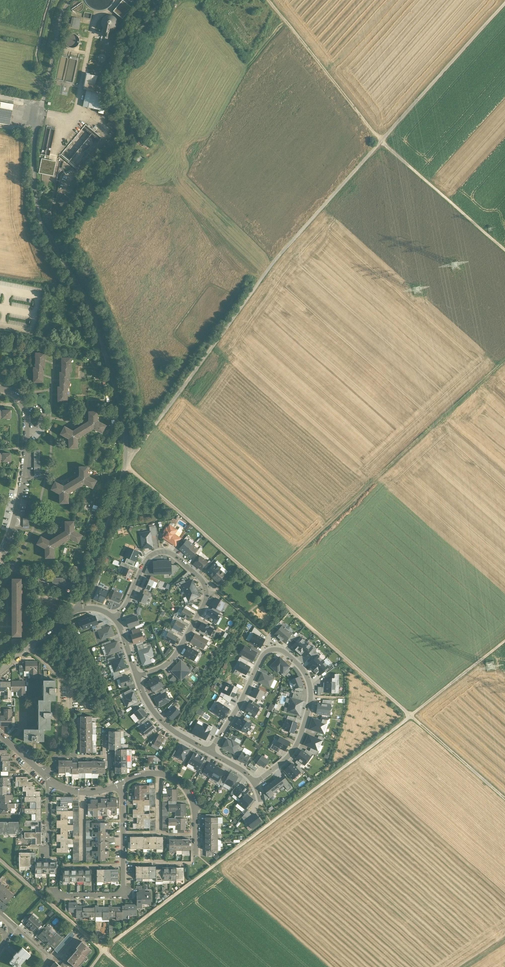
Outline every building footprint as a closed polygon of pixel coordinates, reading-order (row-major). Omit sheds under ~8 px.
[(122,0),(113,12),(122,19),(132,8),(122,0)] [(117,28),(118,23),(116,19),(113,16),(109,15),(105,16),(102,19),(101,24),(102,28),(105,31),(109,32),(113,31),(117,28)] [(80,19),(72,18),(70,27),(78,29),(80,19)] [(77,47),(79,44),(81,45),(82,43),(80,43),(80,41),(80,40),(79,39),(78,37),(80,36),(78,34),(77,36),(74,34),(70,34),(67,36),(65,39),(65,43),(67,46),(70,49),(73,49),(77,47)] [(106,61),(106,58),(106,56),(104,55),(102,54),(100,55),(98,57),(98,59),(98,61),(100,62),(102,63),(104,62),(106,61)] [(97,77),(87,75),(84,87),(88,88),(87,91),(92,92),(93,92),(97,77)] [(87,91),(86,91),(83,107),(88,108),(92,92),(87,91)] [(93,92),(92,92),(88,108),(99,111),(101,105),(103,94),(93,92)] [(0,103),(0,124),(10,126),(13,105),(0,103)] [(118,126),(112,120),(108,125),(115,130),(118,126)] [(56,162),(41,159),(38,174),(53,177),(56,162)] [(65,195),(58,203),(60,205),(57,209),(62,213),(72,201),(65,195)] [(45,354),(35,354),(35,368),(33,368),(33,383),(43,383),(43,368),(45,368),(45,354)] [(71,359),(62,359),(62,373),(60,373),(60,388),(58,388),(58,402),(67,402),(67,388),(69,388),(69,373),(71,373),(71,359)] [(2,418),(2,419),(10,419),(10,411),(2,411),(2,412),(0,412),(0,418),(2,418)] [(89,422),(73,432),(64,427),(60,435),(68,439),(69,449),(77,449),(77,439),(93,429),(101,434),(106,426),(97,422),(97,412),(88,412),(89,422)] [(0,454),(0,462),(0,460),(3,460),(3,462),(11,462),(11,454),(2,454),(2,455),(0,455),(0,454)] [(88,467),(79,468),(79,477),(63,487),(55,482),(51,490),(59,494),(59,504),(68,504),(68,494),(84,484),(92,489),(96,481),(88,477),(88,467)] [(27,510),(25,510),(25,518),(23,518),(23,527),(29,527),(29,518),(30,518),(31,510),(32,510),(33,501),(27,501),(27,510)] [(73,522),(65,522),(65,532),(49,541),(41,537),(36,544),(45,549),(45,559),(54,558),(53,549),(69,539),(78,543),(82,536),(74,531),(73,522)] [(169,525),(167,529),(166,528),(164,531),(165,532),(163,535),(165,536),(165,537),(169,540),(169,539),(172,541),(171,543),(176,546),(177,544),(181,539),(178,537),(181,533),(177,530),(169,525)] [(150,532),(140,533),(142,549),(152,547),(151,536),(150,532)] [(185,554),(193,545),(187,540),(180,549),(185,554)] [(193,545),(185,554),(190,558),(198,550),(193,545)] [(135,561),(136,558),(138,556),(137,555),(138,552),(128,548),(124,557),(127,558),(135,561)] [(207,563),(200,556),(194,564),(201,570),(203,567),(207,563)] [(127,558),(125,563),(130,566),(133,567),(135,561),(127,558)] [(157,562),(153,562),(154,574),(171,574),(170,566),(170,562),(167,562),(167,561),(157,561),(157,562)] [(207,563),(203,567),(205,569),(211,563),(209,561),(207,563)] [(206,572),(212,578),(219,570),(221,568),(215,563),(206,572)] [(175,565),(170,566),(171,574),(171,576),(174,575),(174,574),(179,568),(175,565)] [(128,569),(124,567),(121,575),(130,579),(133,571),(128,569)] [(219,570),(212,578),(218,583),(223,577),(225,575),(219,570)] [(72,578),(59,579),(59,585),(59,589),(62,589),(62,591),(65,591),(65,589),(72,589),(72,578)] [(149,580),(145,578),(141,587),(149,591),(153,581),(149,580)] [(21,579),(12,579),(12,636),(21,636),(21,579)] [(185,583),(181,585),(185,593),(196,588),(192,580),(185,583)] [(89,596),(94,598),(97,589),(93,587),(89,596)] [(107,591),(98,587),(97,589),(94,598),(93,600),(103,603),(107,591)] [(196,588),(185,593),(188,601),(188,602),(193,599),(199,597),(199,596),(196,588)] [(122,595),(114,591),(114,592),(111,599),(119,603),(122,595)] [(142,594),(139,593),(138,595),(138,596),(138,597),(137,597),(136,600),(145,604),(148,597),(142,594)] [(225,604),(215,598),(211,606),(213,607),(220,611),(225,604)] [(192,613),(184,608),(180,616),(185,619),(188,620),(192,613)] [(210,612),(208,611),(205,618),(215,623),(217,621),(218,620),(218,618),(219,617),(217,616),(210,612)] [(95,616),(81,621),(84,629),(95,625),(98,624),(95,616)] [(136,616),(126,620),(129,628),(135,626),(139,625),(136,616)] [(180,623),(176,621),(173,628),(181,632),(185,625),(180,623)] [(213,629),(202,623),(198,629),(200,630),(198,633),(204,636),(206,637),(208,634),(210,636),(213,629)] [(279,639),(287,629),(282,625),(278,630),(275,634),(277,636),(277,637),(279,639)] [(114,635),(110,626),(102,629),(98,631),(101,640),(114,635)] [(254,634),(259,637),(261,633),(254,627),(251,633),(253,634),(254,634)] [(287,629),(279,639),(281,641),(282,640),(284,642),(287,639),(292,634),(287,629)] [(141,632),(133,634),(131,635),(134,644),(144,641),(141,632)] [(173,635),(168,632),(164,639),(174,645),(178,638),(173,635)] [(298,633),(295,637),(293,640),(296,642),(300,637),(302,636),(298,633)] [(202,638),(195,634),(191,642),(203,649),(207,641),(202,638)] [(259,637),(254,634),(253,634),(249,642),(260,648),(264,640),(259,637)] [(295,637),(292,634),(287,639),(291,642),(293,640),(295,637)] [(297,652),(306,643),(300,637),(296,642),(292,647),(295,649),(295,650),(297,652)] [(111,644),(104,646),(108,655),(121,651),(117,642),(111,644)] [(312,648),(306,643),(297,652),(300,655),(301,655),(304,657),(308,653),(312,648)] [(256,652),(245,646),(240,654),(242,655),(250,659),(252,661),(254,657),(253,656),(256,652)] [(313,646),(312,648),(308,653),(311,655),(315,651),(317,649),(313,646)] [(144,649),(138,651),(143,665),(151,663),(148,656),(148,655),(153,654),(151,647),(144,649)] [(198,653),(191,649),(188,647),(183,655),(193,661),(198,653)] [(319,655),(315,651),(311,655),(310,656),(314,660),(318,656),(319,655)] [(313,670),(323,661),(318,656),(314,660),(308,665),(313,670)] [(110,661),(114,672),(114,673),(118,671),(126,668),(122,657),(115,659),(110,661)] [(289,667),(279,657),(270,666),(275,671),(277,668),(282,673),(283,673),(287,668),(289,667)] [(188,668),(181,660),(170,671),(181,681),(191,671),(191,670),(193,668),(191,666),(188,668)] [(328,667),(323,661),(313,670),(318,676),(324,670),(328,667)] [(37,662),(25,662),(25,663),(25,671),(31,671),(31,676),(37,676),(37,662)] [(246,665),(241,662),(237,670),(241,672),(245,674),(249,667),(246,665)] [(330,664),(328,667),(324,670),(327,673),(334,668),(330,664)] [(290,670),(287,668),(283,673),(282,673),(281,674),(284,677),(290,670)] [(274,679),(262,673),(258,682),(270,687),(274,679)] [(330,675),(330,679),(325,678),(324,692),(337,693),(338,675),(330,675)] [(128,676),(119,679),(122,687),(131,684),(128,676)] [(161,686),(158,680),(159,680),(158,677),(154,679),(155,680),(151,682),(148,683),(153,691),(161,687),(161,686)] [(299,677),(291,680),(294,689),(303,686),(299,677)] [(38,729),(24,730),(24,742),(43,742),(43,730),(50,730),(49,700),(55,700),(54,680),(43,681),(43,700),(38,700),(38,729)] [(25,681),(11,681),(11,682),(11,692),(19,692),(19,696),(25,696),(25,681)] [(11,682),(0,682),(0,684),(0,691),(0,692),(6,692),(6,699),(11,699),(11,692),(11,682)] [(238,688),(228,683),(226,686),(224,690),(225,690),(223,693),(225,693),(232,697),(233,697),(238,688)] [(258,690),(255,688),(251,696),(260,700),(263,692),(258,690)] [(132,692),(125,696),(127,699),(124,701),(127,707),(138,702),(133,692),(132,692)] [(161,694),(154,699),(158,707),(170,701),(166,692),(161,694)] [(229,703),(232,697),(225,693),(222,698),(226,701),(229,703)] [(218,703),(223,706),(226,701),(222,698),(219,696),(216,702),(218,703)] [(292,698),(290,698),(287,712),(299,716),(303,701),(300,701),(292,698)] [(251,704),(258,709),(260,706),(253,701),(251,704)] [(223,706),(218,703),(213,711),(223,718),(229,710),(223,706)] [(251,704),(249,703),(246,708),(247,708),(244,711),(253,717),(259,709),(258,709),(251,704)] [(322,704),(318,703),(317,709),(316,709),(315,714),(329,715),(329,711),(330,711),(330,710),(329,710),(330,705),(322,704)] [(179,712),(174,707),(166,715),(171,720),(179,712)] [(146,715),(141,708),(134,713),(140,720),(144,717),(146,715)] [(6,709),(6,716),(0,716),(0,726),(12,726),(12,719),(11,709),(6,709)] [(152,724),(153,725),(154,724),(148,717),(146,719),(141,723),(143,725),(150,720),(153,723),(152,724)] [(243,720),(240,718),(234,725),(236,727),(235,728),(240,731),(241,730),(247,734),(250,729),(250,728),(252,725),(250,725),(243,720)] [(327,723),(320,721),(318,721),(312,719),(309,729),(324,733),(327,723)] [(143,725),(140,728),(146,736),(155,729),(153,725),(152,724),(153,723),(150,720),(143,725)] [(295,723),(288,720),(287,724),(286,724),(285,727),(286,727),(285,731),(293,733),(295,728),(296,725),(296,723),(295,723)] [(211,727),(204,724),(203,727),(196,724),(192,733),(205,740),(208,734),(211,727)] [(211,727),(208,734),(214,736),(218,728),(212,725),(211,727)] [(158,737),(154,744),(159,747),(160,746),(165,738),(160,735),(158,737)] [(317,739),(308,735),(304,745),(311,748),(317,751),(318,750),(322,741),(317,739)] [(280,737),(275,745),(275,746),(280,748),(284,751),(289,742),(280,737)] [(233,743),(227,740),(223,747),(227,750),(228,750),(229,751),(234,754),(238,746),(239,744),(234,742),(233,743)] [(275,745),(272,744),(270,749),(278,753),(280,748),(275,746),(275,745)] [(189,749),(181,745),(177,752),(175,756),(183,761),(189,749)] [(234,754),(239,757),(242,752),(243,749),(238,746),(234,754)] [(317,751),(311,748),(309,752),(314,754),(317,756),(319,751),(318,750),(317,751)] [(304,752),(302,750),(295,758),(297,760),(302,763),(304,765),(307,762),(311,758),(310,757),(304,752)] [(310,757),(311,758),(314,754),(309,752),(306,750),(304,752),(310,757)] [(250,756),(242,752),(239,757),(238,759),(246,764),(250,756)] [(204,758),(194,753),(188,763),(195,767),(195,768),(195,769),(196,770),(197,770),(198,769),(199,768),(203,760),(204,758)] [(269,761),(262,756),(257,763),(264,768),(269,761)] [(210,777),(216,767),(209,763),(205,768),(203,773),(210,777)] [(295,767),(292,764),(289,766),(287,768),(284,770),(292,779),(300,773),(295,767)] [(300,773),(301,774),(304,771),(299,767),(298,765),(295,767),(300,773)] [(224,771),(216,767),(210,777),(217,782),(220,777),(224,771)] [(238,777),(230,773),(227,778),(224,783),(231,787),(233,784),(234,784),(238,777)] [(27,777),(16,777),(16,782),(19,782),(19,787),(23,787),(32,787),(32,782),(27,782),(27,777)] [(281,781),(278,777),(265,787),(266,793),(270,797),(274,794),(272,793),(275,791),(277,794),(278,793),(276,790),(283,785),(284,784),(281,781)] [(0,778),(0,786),(6,786),(6,783),(8,783),(8,778),(1,778),(0,778)] [(283,785),(287,790),(290,788),(288,785),(289,785),(285,778),(281,781),(284,784),(283,785)] [(249,790),(241,784),(237,790),(234,794),(240,800),(241,800),(246,794),(249,790)] [(7,795),(7,791),(10,791),(10,786),(6,786),(0,786),(0,795),(7,795)] [(147,787),(133,787),(133,790),(134,790),(134,793),(136,794),(137,794),(137,796),(133,796),(133,800),(144,800),(144,792),(149,792),(149,789),(149,786),(147,786),(147,787)] [(32,787),(23,787),(23,792),(26,792),(26,797),(40,797),(40,792),(34,792),(34,787),(32,787)] [(177,790),(167,790),(167,795),(163,795),(163,801),(168,801),(177,801),(177,790)] [(241,800),(240,800),(238,803),(245,809),(248,805),(253,799),(246,794),(241,800)] [(0,801),(0,804),(9,804),(9,800),(12,800),(12,795),(7,795),(0,795),(0,801)] [(26,797),(24,797),(24,802),(36,802),(36,809),(41,809),(41,797),(40,797),(26,797)] [(73,797),(56,797),(56,800),(61,800),(61,805),(60,805),(60,807),(56,807),(56,811),(67,811),(67,803),(73,803),(73,800),(73,798),(73,797)] [(116,798),(110,798),(110,802),(107,802),(107,815),(112,815),(116,815),(116,798)] [(107,802),(107,799),(101,799),(101,803),(97,803),(97,810),(102,810),(102,816),(107,816),(107,815),(107,802)] [(91,800),(91,804),(88,804),(88,811),(93,811),(93,817),(97,817),(97,810),(97,803),(97,800),(91,800)] [(144,800),(133,800),(133,803),(137,803),(137,808),(137,810),(133,810),(133,814),(144,814),(144,806),(149,806),(149,804),(149,801),(149,800),(144,800)] [(177,804),(168,804),(168,807),(168,810),(175,810),(175,816),(176,816),(184,816),(186,816),(185,804),(177,804)] [(250,807),(248,805),(245,809),(242,812),(245,814),(247,810),(250,807)] [(36,809),(24,809),(24,814),(35,814),(35,821),(41,821),(41,809),(36,809)] [(245,822),(246,821),(252,817),(247,810),(245,814),(242,817),(245,822)] [(56,811),(56,814),(61,814),(61,818),(60,818),(60,821),(56,821),(56,825),(68,825),(68,816),(73,816),(73,815),(73,812),(73,811),(67,811),(56,811)] [(144,814),(133,814),(133,818),(137,818),(137,822),(137,824),(133,824),(133,828),(149,828),(149,825),(149,822),(149,819),(149,816),(149,814),(144,814)] [(261,821),(255,814),(252,817),(246,821),(252,828),(261,821)] [(177,819),(168,819),(168,824),(175,824),(175,830),(185,830),(185,819),(184,819),(177,819)] [(35,821),(24,821),(24,826),(36,826),(36,833),(41,833),(41,821),(35,821)] [(0,822),(0,834),(18,834),(18,822),(0,822)] [(109,823),(92,823),(92,824),(92,827),(92,828),(98,828),(98,832),(102,833),(105,832),(105,829),(109,829),(109,823)] [(68,825),(56,825),(56,828),(61,828),(61,832),(60,832),(60,834),(56,834),(56,839),(68,839),(68,831),(73,831),(73,827),(73,825),(68,825)] [(109,835),(102,835),(102,833),(98,832),(92,833),(92,836),(92,837),(98,837),(98,842),(102,842),(105,842),(105,839),(109,839),(109,835)] [(36,833),(24,833),(24,838),(35,838),(35,845),(41,845),(41,833),(36,833)] [(68,839),(56,839),(56,842),(61,842),(61,846),(60,846),(60,849),(56,849),(56,853),(68,853),(68,844),(73,844),(73,842),(73,839),(68,839)] [(98,842),(92,842),(92,845),(92,846),(98,846),(98,851),(105,852),(105,848),(109,848),(109,845),(102,845),(102,842),(98,842)] [(98,851),(92,851),(92,854),(92,856),(98,856),(98,861),(105,861),(105,857),(109,857),(109,852),(105,852),(98,851)] [(0,884),(0,896),(1,897),(1,898),(6,903),(12,896),(5,890),(6,889),(0,884)] [(145,892),(139,892),(139,893),(139,896),(137,896),(137,904),(137,908),(142,908),(142,903),(151,903),(151,892),(145,892)] [(77,903),(68,903),(68,912),(76,912),(76,919),(82,919),(82,917),(82,906),(77,906),(77,903)] [(137,904),(124,904),(124,906),(122,906),(122,908),(122,919),(129,919),(129,916),(137,916),(137,908),(137,904)] [(95,908),(85,908),(85,906),(82,906),(82,917),(89,917),(89,921),(95,921),(95,919),(95,917),(95,908)] [(109,908),(98,908),(98,906),(95,906),(95,908),(95,917),(103,917),(103,921),(109,920),(109,917),(109,908)] [(122,908),(112,908),(112,906),(109,906),(109,908),(109,917),(116,917),(116,920),(122,920),(122,919),(122,908)] [(28,919),(25,923),(34,932),(42,923),(32,915),(28,919)] [(39,935),(38,937),(49,946),(51,945),(55,941),(54,941),(52,939),(54,937),(45,929),(39,935)] [(71,932),(65,938),(69,942),(75,935),(71,932)] [(61,943),(54,950),(58,954),(69,942),(65,938),(61,943)] [(56,939),(54,941),(55,941),(51,945),(55,949),(61,943),(56,939)] [(81,941),(76,948),(77,949),(85,956),(91,950),(81,941)] [(17,953),(13,957),(14,957),(9,963),(14,966),(19,966),(20,966),(20,965),(26,958),(27,959),(30,955),(22,948),(17,953)] [(67,961),(74,966),(78,966),(86,957),(85,956),(77,949),(67,961)]
